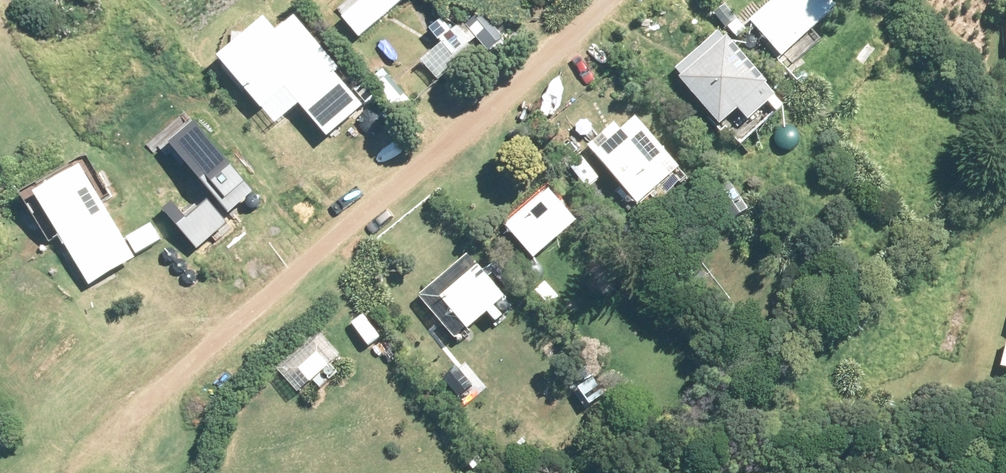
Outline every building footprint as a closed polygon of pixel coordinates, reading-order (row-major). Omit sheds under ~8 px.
[(330,17),(348,41),(401,0),(351,0),(330,17)] [(824,0),(766,0),(739,25),(773,61),(831,7),(824,0)] [(287,1),(220,54),(300,154),(367,101),(287,1)] [(714,31),(666,69),(731,150),(779,112),(714,31)] [(683,176),(624,108),(580,145),(639,213),(683,176)] [(253,191),(194,120),(169,141),(228,212),(253,191)] [(134,255),(78,163),(32,190),(88,282),(134,255)] [(569,218),(541,186),(491,230),(520,262),(569,218)] [(258,205),(259,203),(260,201),(260,199),(259,197),(258,195),(256,194),(254,194),(252,194),(250,195),(249,196),(248,198),(247,200),(248,202),(249,204),(250,205),(252,206),(254,206),(256,206),(258,205)] [(226,222),(206,200),(186,218),(171,200),(161,209),(196,249),(226,222)] [(150,222),(126,236),(135,252),(159,238),(150,222)] [(173,258),(175,257),(175,255),(175,253),(175,251),(174,249),(172,248),(170,247),(168,247),(166,248),(164,250),(163,251),(163,253),(163,255),(164,257),(166,259),(167,260),(169,260),(171,259),(173,258)] [(507,302),(463,250),(410,295),(454,347),(507,302)] [(184,270),(185,269),(186,267),(186,265),(186,263),(184,261),(183,260),(181,259),(178,259),(177,260),(175,262),(174,263),(174,265),(174,267),(175,269),(176,271),(178,271),(180,272),(182,271),(184,270)] [(195,283),(196,281),(197,279),(197,277),(196,275),(195,273),(193,272),(191,272),(189,272),(187,272),(186,274),(185,276),(184,278),(185,280),(186,282),(187,283),(189,284),(191,284),(193,284),(195,283)]
